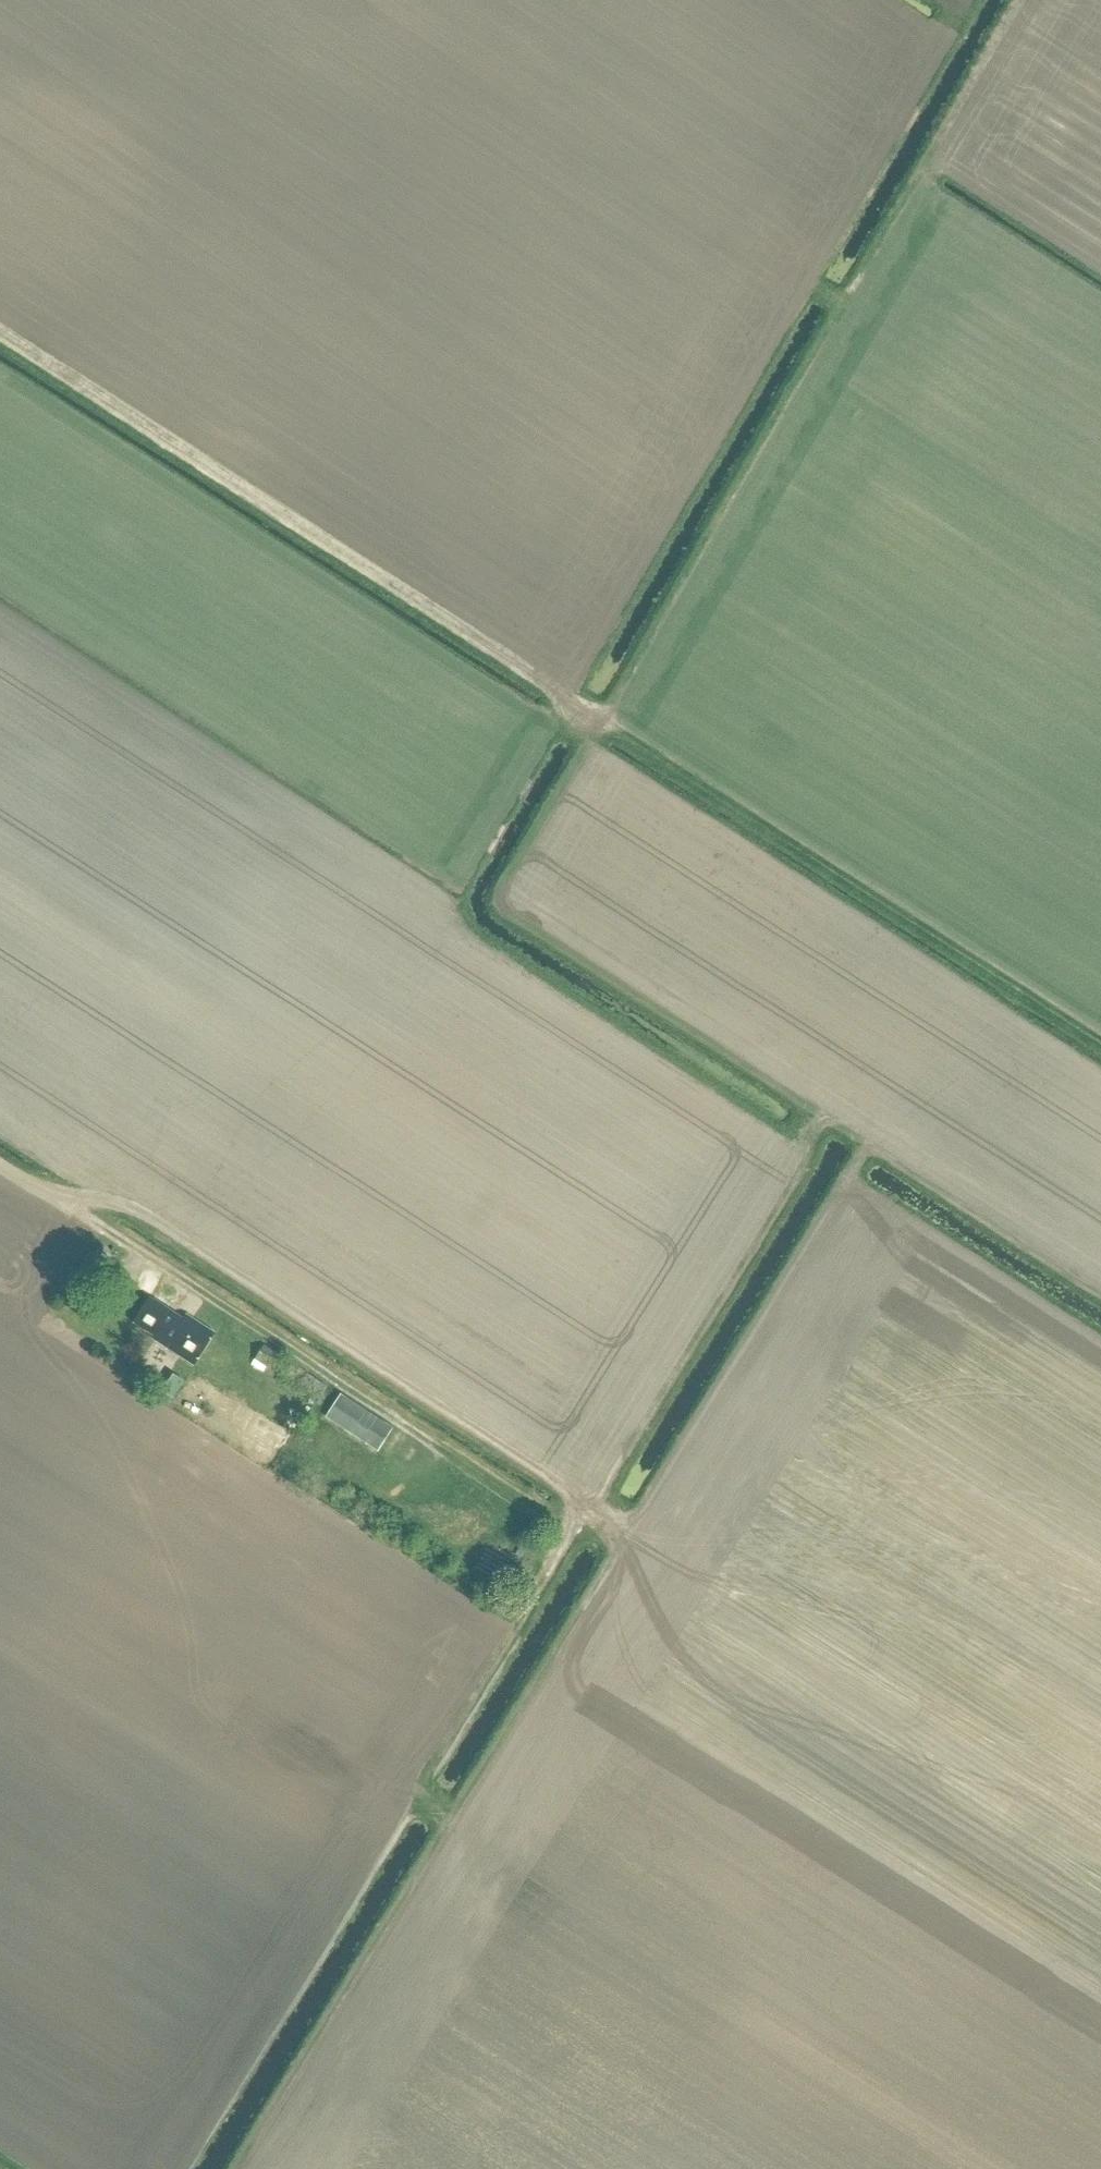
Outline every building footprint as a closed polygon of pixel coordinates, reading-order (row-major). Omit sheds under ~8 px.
[(184,1320),(150,1299),(135,1324),(157,1338),(154,1342),(193,1365),(213,1333),(186,1316),(184,1320)] [(329,1386),(309,1374),(264,1345),(253,1364),(282,1383),(286,1377),(320,1399),(329,1386)] [(341,1391),(326,1415),(378,1449),(393,1426),(341,1391)]
